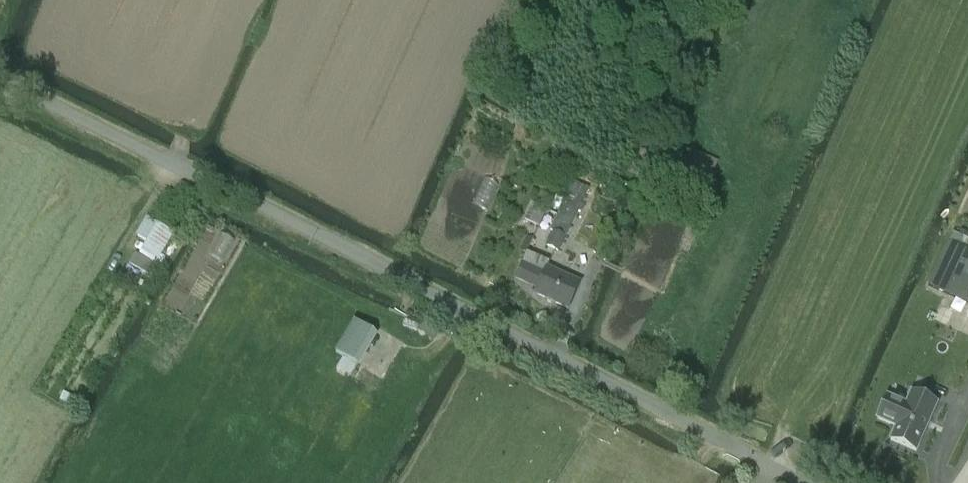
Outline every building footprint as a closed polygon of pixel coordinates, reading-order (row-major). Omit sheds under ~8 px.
[(603,184),(613,189),(621,176),(612,170),(603,184)] [(555,230),(549,244),(560,249),(588,188),(573,182),(552,229),(555,230)] [(147,245),(141,256),(157,264),(163,254),(174,233),(159,224),(147,245)] [(953,233),(949,242),(967,250),(967,240),(953,233)] [(527,236),(520,250),(527,253),(533,239),(527,236)] [(568,309),(580,283),(547,269),(549,264),(526,253),(521,264),(522,264),(515,279),(537,289),(535,294),(568,309)] [(135,254),(130,264),(151,277),(157,267),(135,254)] [(423,324),(420,328),(432,340),(442,330),(429,318),(423,324)] [(335,353),(358,366),(377,334),(354,320),(335,353)] [(352,377),(377,391),(383,381),(358,366),(352,377)] [(64,393),(60,401),(75,407),(78,399),(64,393)] [(887,397),(877,420),(896,428),(891,441),(916,452),(937,404),(912,393),(906,406),(887,397)]
